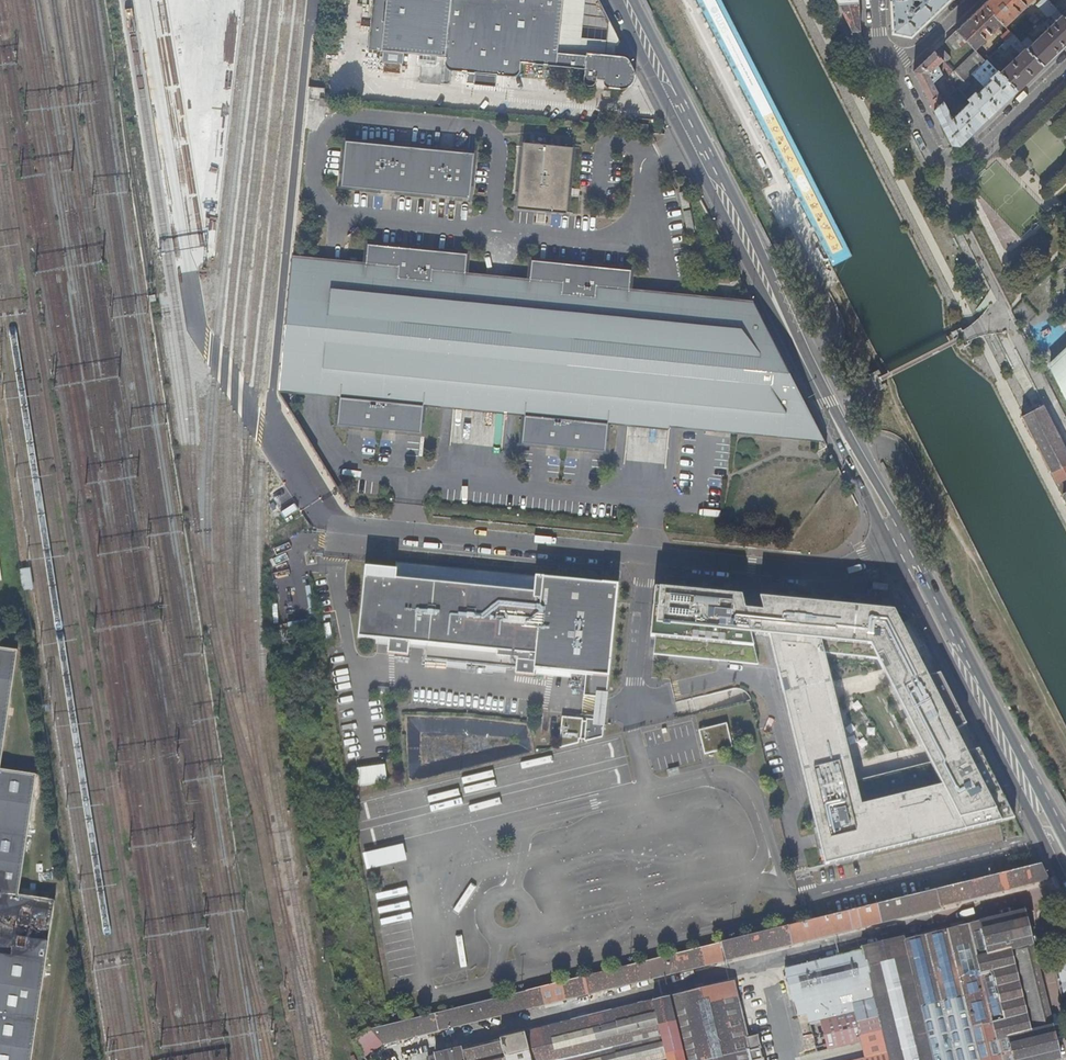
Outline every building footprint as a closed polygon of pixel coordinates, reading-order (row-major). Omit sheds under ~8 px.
[(447,61),(447,65),(448,69),(451,70),(454,72),(458,73),(513,78),(519,76),(521,73),(522,64),(585,70),(584,80),(586,84),(591,84),(593,83),(594,82),(595,81),(596,78),(603,78),(603,81),(605,84),(608,88),(620,90),(623,88),(627,86),(629,83),(630,81),(631,75),(627,66),(623,63),(618,60),(609,59),(579,55),(578,58),(550,55),(557,0),(374,0),(369,51),(447,58),(447,61)] [(594,0),(557,0),(550,55),(578,58),(579,55),(609,59),(612,36),(594,0)] [(851,32),(860,31),(859,6),(859,0),(845,0),(846,4),(838,5),(851,32)] [(893,33),(910,36),(948,0),(919,0),(920,2),(916,6),(912,5),(912,0),(891,0),(893,33)] [(983,4),(1002,24),(1005,27),(1033,0),(988,0),(983,4)] [(1046,17),(1051,16),(1057,10),(1052,5),(1048,0),(1047,0),(1042,0),(1036,5),(1046,17)] [(975,50),(1002,24),(983,4),(956,30),(966,41),(975,50)] [(1021,43),(1044,66),(1062,49),(1065,44),(1065,20),(1061,15),(1057,10),(1051,16),(1054,19),(1051,22),(1053,24),(1050,27),(1048,25),(1046,27),(1047,29),(1033,43),(1027,38),(1021,43)] [(966,41),(956,30),(946,40),(954,49),(962,45),(966,41)] [(1006,42),(1013,35),(1009,31),(1001,37),(1006,42)] [(988,60),(1017,91),(1030,79),(1044,66),(1021,43),(1017,39),(1013,35),(1006,42),(988,60)] [(940,46),(934,52),(942,61),(945,64),(950,59),(950,57),(940,46)] [(972,75),(986,62),(976,51),(953,73),(963,83),(972,75)] [(920,85),(934,111),(942,103),(937,94),(932,84),(941,76),(937,66),(942,61),(934,52),(913,72),(920,85)] [(1004,104),(1017,91),(988,60),(986,62),(972,75),(984,88),(977,95),(975,93),(968,100),(970,102),(988,120),(1004,104)] [(966,97),(957,89),(952,94),(961,103),(966,97)] [(973,134),(988,120),(970,102),(961,111),(959,109),(957,111),(959,113),(952,119),(943,103),(942,103),(934,111),(951,146),(960,146),(973,134)] [(469,200),(474,154),(343,139),(338,185),(469,200)] [(573,149),(523,144),(517,209),(567,214),(573,149)] [(365,264),(292,257),(279,391),(316,393),(338,396),(335,423),(419,432),(421,404),(522,414),(519,442),(602,450),(604,422),(823,440),(752,302),(628,290),(630,268),(531,258),(529,280),(464,274),(466,252),(367,242),(365,264)] [(1059,356),(1050,365),(1065,399),(1065,370),(1059,356)] [(1026,414),(1058,470),(1065,465),(1065,436),(1048,404),(1026,414)] [(599,699),(611,585),(390,563),(389,570),(359,567),(352,637),(382,640),(381,649),(387,650),(387,654),(392,655),(400,656),(402,642),(419,644),(418,660),(516,670),(516,676),(527,677),(527,671),(579,676),(577,696),(582,697),(599,699)] [(28,569),(18,570),(20,590),(30,589),(28,569)] [(792,710),(787,711),(803,775),(808,774),(812,791),(807,792),(824,866),(1014,820),(979,751),(966,753),(960,742),(961,741),(962,740),(962,739),(962,738),(962,737),(962,736),(961,735),(960,735),(959,734),(957,734),(956,735),(954,731),(966,725),(940,675),(927,678),(921,666),(922,665),(923,663),(923,662),(923,661),(923,660),(922,659),(921,658),(920,658),(919,658),(918,658),(917,659),(893,612),(759,599),(762,612),(744,610),(741,597),(654,588),(650,637),(654,638),(653,655),(758,665),(750,635),(769,636),(783,694),(788,693),(792,710)] [(55,900),(18,894),(35,775),(1,769),(14,650),(0,648),(0,1059),(33,1059),(55,900)] [(596,722),(563,719),(563,724),(561,749),(604,737),(606,723),(596,722)] [(726,725),(699,732),(705,755),(723,751),(732,749),(726,725)] [(384,765),(355,768),(357,786),(386,783),(384,765)] [(364,869),(404,863),(402,846),(361,852),(364,869)] [(1045,883),(1037,868),(366,1031),(365,1030),(361,1035),(371,1048),(377,1043),(378,1045),(722,961),(723,962),(938,911),(937,908),(1045,883)] [(1021,914),(900,942),(899,940),(859,950),(860,953),(782,972),(789,1004),(791,1004),(794,1017),(804,1015),(806,1025),(818,1023),(825,1050),(858,1042),(853,1024),(875,1019),(884,1055),(864,1059),(1057,1059),(1021,914)] [(1065,996),(1065,965),(1055,968),(1062,997),(1065,996)] [(758,1035),(747,1038),(739,1005),(742,1005),(737,983),(733,984),(733,983),(730,983),(730,984),(688,994),(688,993),(684,994),(684,995),(672,998),(667,999),(667,1000),(436,1055),(437,1059),(764,1059),(758,1035)] [(812,1052),(813,1059),(838,1059),(836,1049),(812,1052)]
